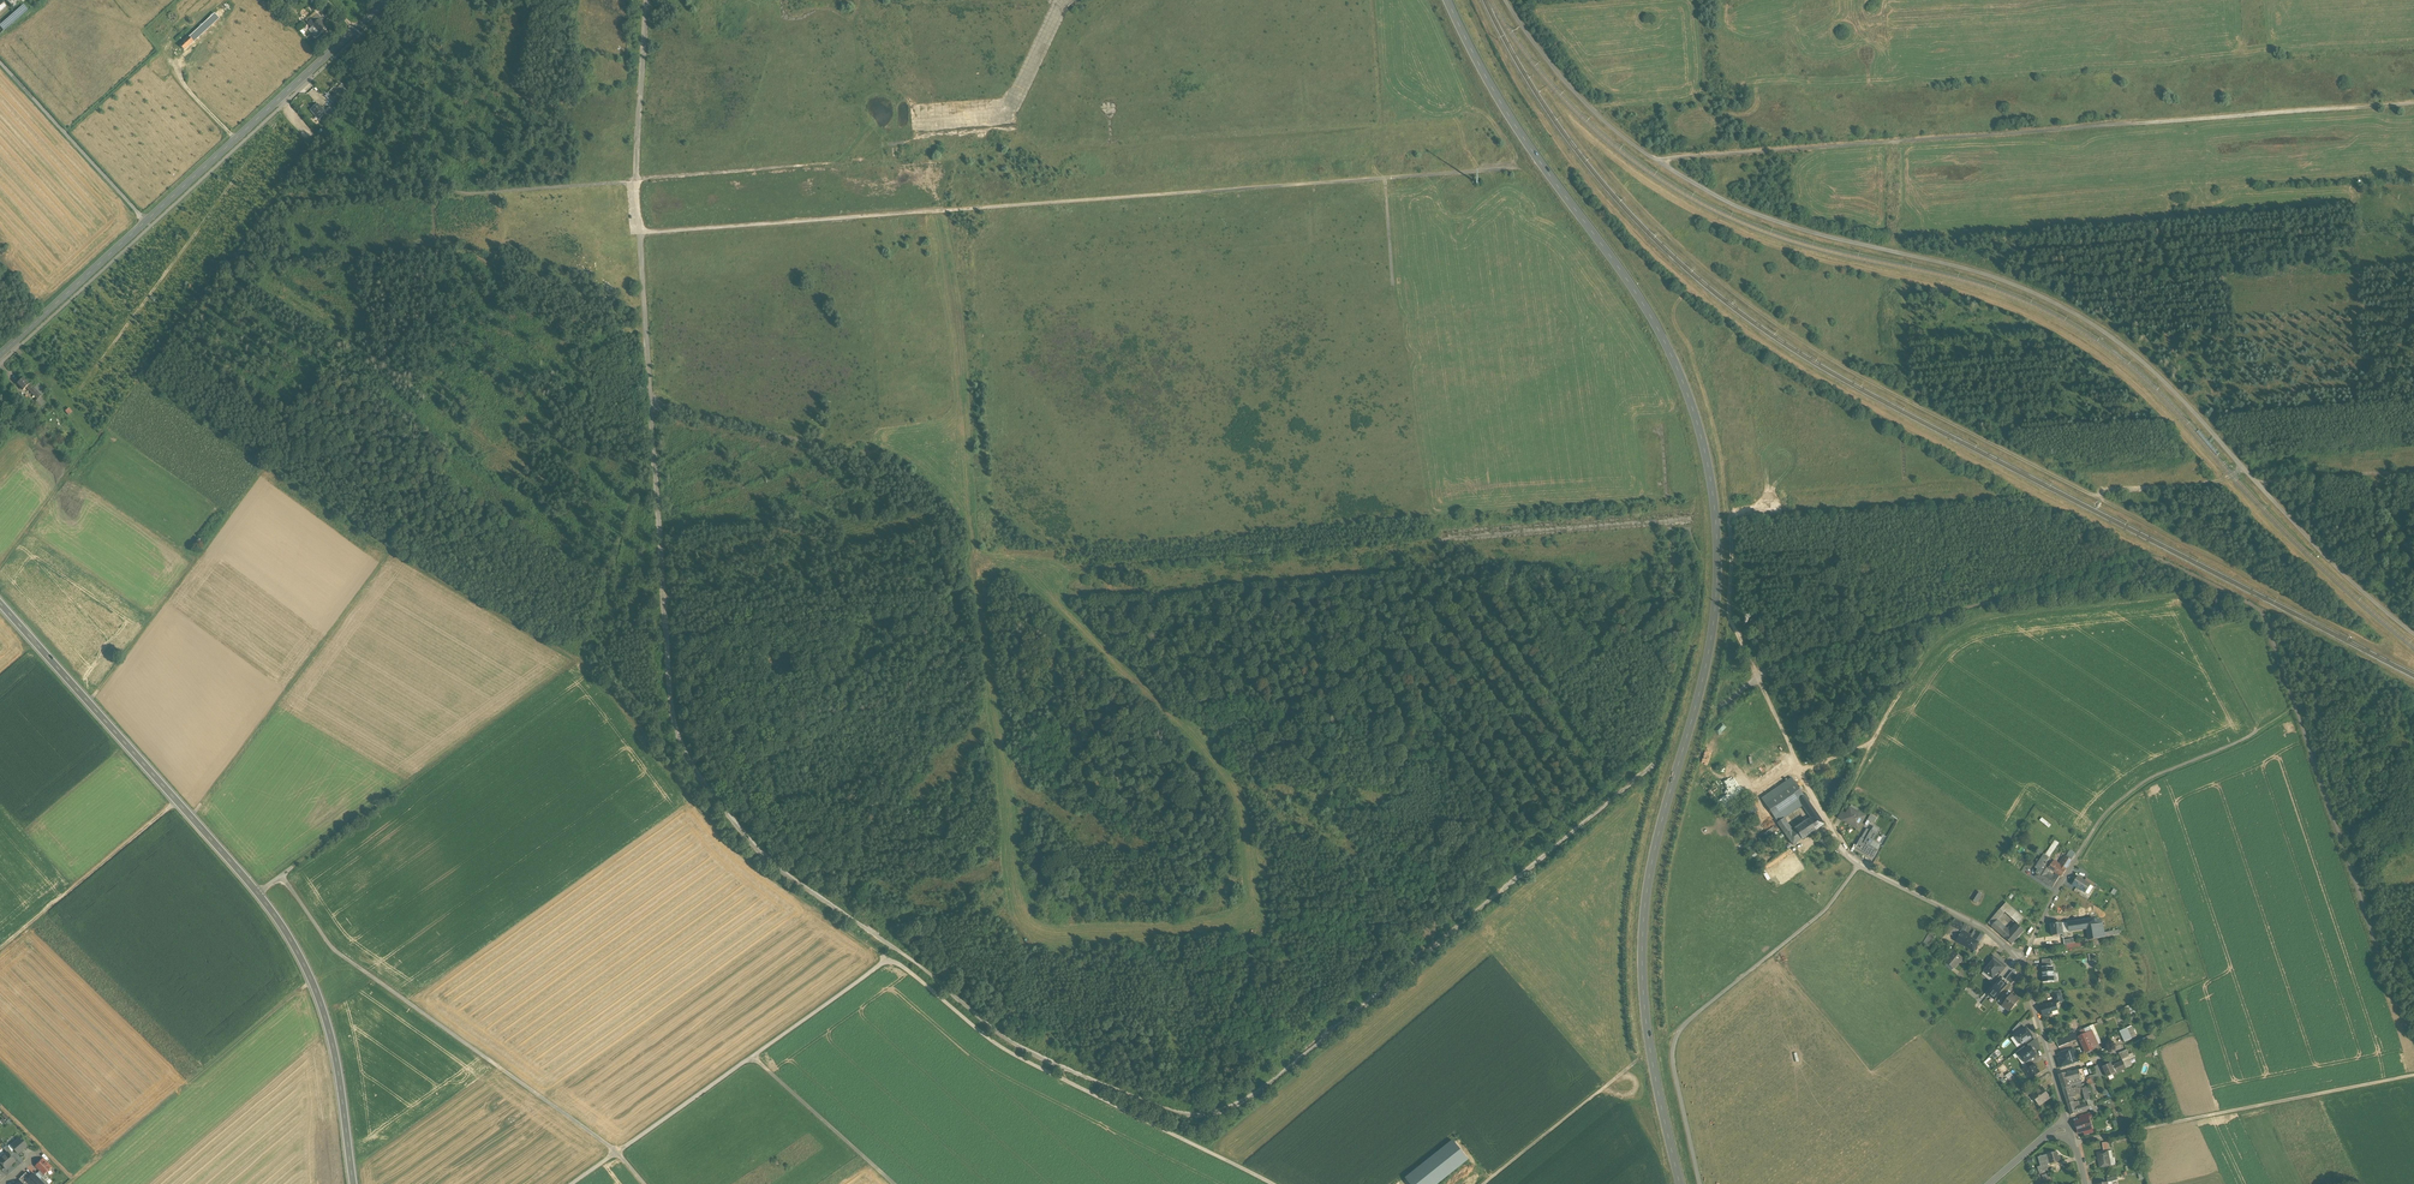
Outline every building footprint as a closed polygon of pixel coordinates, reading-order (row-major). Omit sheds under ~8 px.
[(226,2),(216,13),(220,17),(231,7),(226,2)] [(24,6),(0,27),(4,31),(8,27),(7,26),(27,9),(24,6)] [(312,19),(308,23),(312,28),(313,26),(316,23),(312,19)] [(316,23),(313,26),(320,33),(326,27),(320,21),(319,20),(318,21),(316,23)] [(315,37),(320,33),(313,26),(312,28),(309,30),(315,37)] [(181,46),(185,50),(193,42),(189,38),(181,46)] [(342,88),(332,99),(336,102),(346,91),(342,88)] [(317,104),(310,111),(318,120),(322,117),(326,114),(325,114),(327,112),(323,108),(321,109),(317,104)] [(327,112),(325,114),(326,114),(322,117),(324,119),(327,123),(332,118),(331,118),(328,115),(329,114),(327,112)] [(29,384),(23,378),(16,384),(22,391),(26,387),(37,399),(41,396),(34,388),(30,383),(29,384)] [(46,392),(39,384),(34,388),(41,396),(46,392)] [(25,397),(21,399),(25,404),(28,401),(30,399),(27,395),(25,397)] [(41,396),(37,399),(35,401),(41,407),(47,401),(41,396)] [(1747,622),(1747,623),(1746,623),(1746,624),(1745,624),(1742,626),(1747,637),(1757,632),(1752,620),(1747,622)] [(1709,760),(1717,740),(1711,738),(1704,758),(1709,760)] [(1791,778),(1761,799),(1765,805),(1795,784),(1791,778)] [(1795,784),(1765,805),(1778,823),(1783,819),(1803,806),(1799,800),(1804,796),(1795,784)] [(1824,825),(1804,796),(1799,800),(1803,806),(1812,819),(1819,828),(1824,825)] [(1749,816),(1758,810),(1755,806),(1746,812),(1749,816)] [(1864,817),(1849,809),(1846,815),(1842,821),(1857,830),(1864,817)] [(1842,812),(1838,818),(1842,821),(1846,815),(1842,812)] [(1867,819),(1874,823),(1877,817),(1870,814),(1867,819)] [(2049,827),(2051,824),(2042,818),(2040,821),(2049,827)] [(1792,832),(1783,819),(1778,823),(1793,845),(1798,842),(1792,833),(1793,833),(1792,832)] [(1812,819),(1792,832),(1793,833),(1792,833),(1798,842),(1819,828),(1812,819)] [(1766,837),(1776,831),(1774,827),(1764,833),(1766,837)] [(1876,834),(1866,829),(1855,848),(1864,853),(1865,851),(1869,854),(1873,848),(1869,846),(1876,834)] [(2054,836),(2049,842),(2053,845),(2046,856),(2050,858),(2050,859),(2060,843),(2061,841),(2054,836)] [(1752,846),(1747,847),(1751,858),(1756,856),(1752,846)] [(1877,850),(1873,848),(1869,854),(1869,855),(1868,856),(1873,858),(1877,850)] [(2070,849),(2066,856),(2072,859),(2076,853),(2070,849)] [(2044,854),(2036,868),(2040,871),(2041,870),(2043,866),(2044,866),(2050,859),(2050,858),(2046,856),(2044,854)] [(2066,857),(2060,866),(2066,870),(2072,861),(2066,857)] [(2050,859),(2044,866),(2049,869),(2054,862),(2050,859)] [(2054,862),(2049,869),(2053,871),(2058,864),(2054,862)] [(2058,864),(2053,871),(2061,877),(2066,870),(2060,866),(2058,864)] [(2044,866),(2043,866),(2041,870),(2049,875),(2045,882),(2053,887),(2060,877),(2049,869),(2044,866)] [(2049,875),(2041,870),(2040,871),(2037,876),(2045,882),(2049,875)] [(2073,885),(2086,893),(2090,885),(2085,882),(2078,878),(2073,885)] [(1978,903),(1983,894),(1979,892),(1974,901),(1978,903)] [(2008,909),(2021,921),(2024,918),(2007,903),(2005,906),(2008,909)] [(2021,921),(2008,909),(2005,912),(2019,924),(2021,921)] [(2000,911),(1994,919),(1997,921),(2004,914),(2000,911)] [(1967,925),(1955,919),(1951,927),(1962,932),(1967,925)] [(1994,919),(1989,924),(1992,927),(1997,921),(1994,919)] [(2094,919),(2087,920),(2088,928),(2096,927),(2095,925),(2094,919)] [(2087,920),(2075,921),(2076,930),(2088,928),(2087,920)] [(2006,929),(1997,921),(1992,927),(2001,935),(2006,929)] [(2068,931),(2076,930),(2075,921),(2067,923),(2068,931)] [(2102,923),(2095,925),(2096,927),(2088,928),(2089,936),(2090,940),(2105,937),(2104,932),(2102,923)] [(2062,924),(2051,925),(2053,936),(2063,935),(2062,924)] [(2017,926),(2011,933),(2018,939),(2024,932),(2017,926)] [(1970,938),(1962,932),(1951,927),(1948,933),(1958,938),(1956,941),(1965,947),(1970,938)] [(2011,933),(2006,929),(2001,935),(2013,945),(2018,939),(2011,933)] [(1978,932),(1974,938),(1980,942),(1984,935),(1978,932)] [(1973,939),(1970,938),(1965,947),(1974,952),(1974,951),(1975,951),(1976,951),(1976,950),(1977,949),(1977,948),(1976,947),(1980,942),(1974,938),(1973,939)] [(2064,945),(2065,950),(2090,945),(2090,940),(2074,943),(2064,945)] [(1954,951),(1949,957),(1951,958),(1948,962),(1949,963),(1954,968),(1959,962),(1960,962),(1962,962),(1962,961),(1962,960),(1961,959),(1962,958),(1954,951)] [(1993,956),(1987,963),(1989,965),(1994,960),(1994,961),(1996,958),(1993,956)] [(1996,958),(1994,961),(1994,960),(1989,965),(1984,972),(1993,978),(1998,972),(2002,967),(2003,965),(1996,958)] [(2003,965),(2002,967),(1998,972),(2001,974),(2007,967),(2003,965)] [(2043,967),(2042,967),(2042,973),(2043,973),(2043,976),(2042,976),(2043,983),(2054,982),(2054,976),(2053,976),(2053,973),(2054,973),(2053,966),(2051,967),(2043,967)] [(1989,995),(1995,1000),(2009,983),(2006,980),(2004,982),(2001,980),(1989,995)] [(2060,991),(2052,992),(2055,1003),(2056,1003),(2063,1001),(2060,991)] [(2006,998),(2003,995),(1998,1002),(2001,1004),(2006,998)] [(2014,998),(2011,996),(2003,1006),(2010,1012),(2019,1000),(2015,997),(2014,998)] [(2055,1003),(2041,1007),(2044,1016),(2048,1015),(2049,1016),(2051,1015),(2051,1014),(2052,1014),(2052,1012),(2058,1010),(2056,1003),(2055,1003)] [(2013,1031),(2016,1035),(2025,1029),(2020,1022),(2013,1031)] [(2090,1026),(2080,1031),(2082,1036),(2092,1031),(2092,1030),(2090,1026)] [(2132,1026),(2120,1031),(2125,1042),(2137,1036),(2132,1026)] [(2016,1035),(2015,1036),(2021,1045),(2032,1037),(2025,1028),(2025,1029),(2016,1035)] [(2080,1030),(2069,1035),(2071,1041),(2079,1037),(2082,1036),(2080,1031),(2080,1030)] [(2082,1036),(2079,1037),(2086,1053),(2093,1049),(2092,1047),(2098,1045),(2092,1031),(2082,1036)] [(2069,1035),(2056,1040),(2059,1047),(2072,1042),(2071,1041),(2069,1035)] [(2025,1047),(2016,1053),(2018,1056),(2019,1056),(2019,1055),(2027,1049),(2025,1047)] [(2027,1049),(2019,1055),(2019,1056),(2025,1063),(2036,1055),(2030,1047),(2027,1049)] [(2070,1050),(2059,1053),(2061,1062),(2059,1062),(2060,1068),(2078,1062),(2075,1052),(2071,1053),(2070,1050)] [(2119,1053),(2122,1060),(2128,1058),(2128,1060),(2134,1057),(2132,1053),(2128,1055),(2126,1050),(2119,1053)] [(2123,1062),(2126,1069),(2132,1066),(2128,1060),(2128,1058),(2122,1060),(2123,1062)] [(2123,1062),(2112,1067),(2115,1074),(2126,1069),(2123,1062)] [(2110,1064),(2103,1067),(2108,1077),(2115,1074),(2112,1067),(2110,1064)] [(2030,1067),(2025,1071),(2028,1075),(2027,1076),(2030,1079),(2039,1072),(2034,1065),(2030,1067)] [(2087,1078),(2089,1086),(2090,1086),(2095,1084),(2096,1084),(2094,1079),(2103,1076),(2098,1066),(2094,1068),(2097,1074),(2087,1078)] [(2079,1071),(2059,1077),(2063,1089),(2071,1087),(2069,1082),(2082,1078),(2079,1071)] [(2005,1075),(2009,1082),(2015,1079),(2011,1072),(2005,1075)] [(2089,1086),(2082,1088),(2084,1093),(2086,1101),(2087,1101),(2092,1099),(2093,1099),(2089,1086)] [(2042,1087),(2032,1095),(2040,1106),(2050,1098),(2042,1087)] [(2071,1087),(2063,1089),(2068,1104),(2074,1102),(2075,1102),(2073,1093),(2071,1087)] [(2074,1102),(2068,1104),(2071,1115),(2077,1113),(2076,1109),(2074,1102)] [(2085,1106),(2087,1111),(2091,1109),(2093,1115),(2100,1113),(2098,1106),(2094,1107),(2093,1104),(2088,1105),(2085,1106)] [(2087,1118),(2081,1120),(2077,1122),(2076,1123),(2077,1127),(2079,1128),(2080,1132),(2088,1130),(2090,1127),(2087,1118)] [(27,1146),(20,1138),(11,1146),(18,1154),(27,1146)] [(1453,1141),(1405,1178),(1410,1183),(1440,1183),(1469,1161),(1453,1141)] [(13,1154),(6,1146),(3,1149),(7,1153),(11,1157),(13,1154)] [(2108,1151),(2098,1153),(2100,1168),(2111,1166),(2108,1151)] [(2057,1152),(2048,1155),(2050,1164),(2061,1161),(2059,1156),(2058,1156),(2057,1152)] [(2,1157),(1,1157),(0,1158),(0,1163),(5,1169),(14,1161),(11,1157),(7,1153),(2,1157)] [(2048,1155),(2038,1158),(2041,1167),(2048,1165),(2050,1164),(2048,1155)] [(51,1168),(43,1160),(36,1166),(41,1170),(45,1175),(51,1168)] [(45,1175),(41,1170),(38,1173),(43,1178),(46,1181),(48,1178),(45,1175)] [(19,1180),(21,1181),(24,1183),(27,1183),(28,1183),(26,1181),(30,1177),(26,1173),(19,1180)] [(34,1174),(30,1177),(26,1181),(28,1183),(29,1183),(44,1183),(40,1180),(34,1174)]
